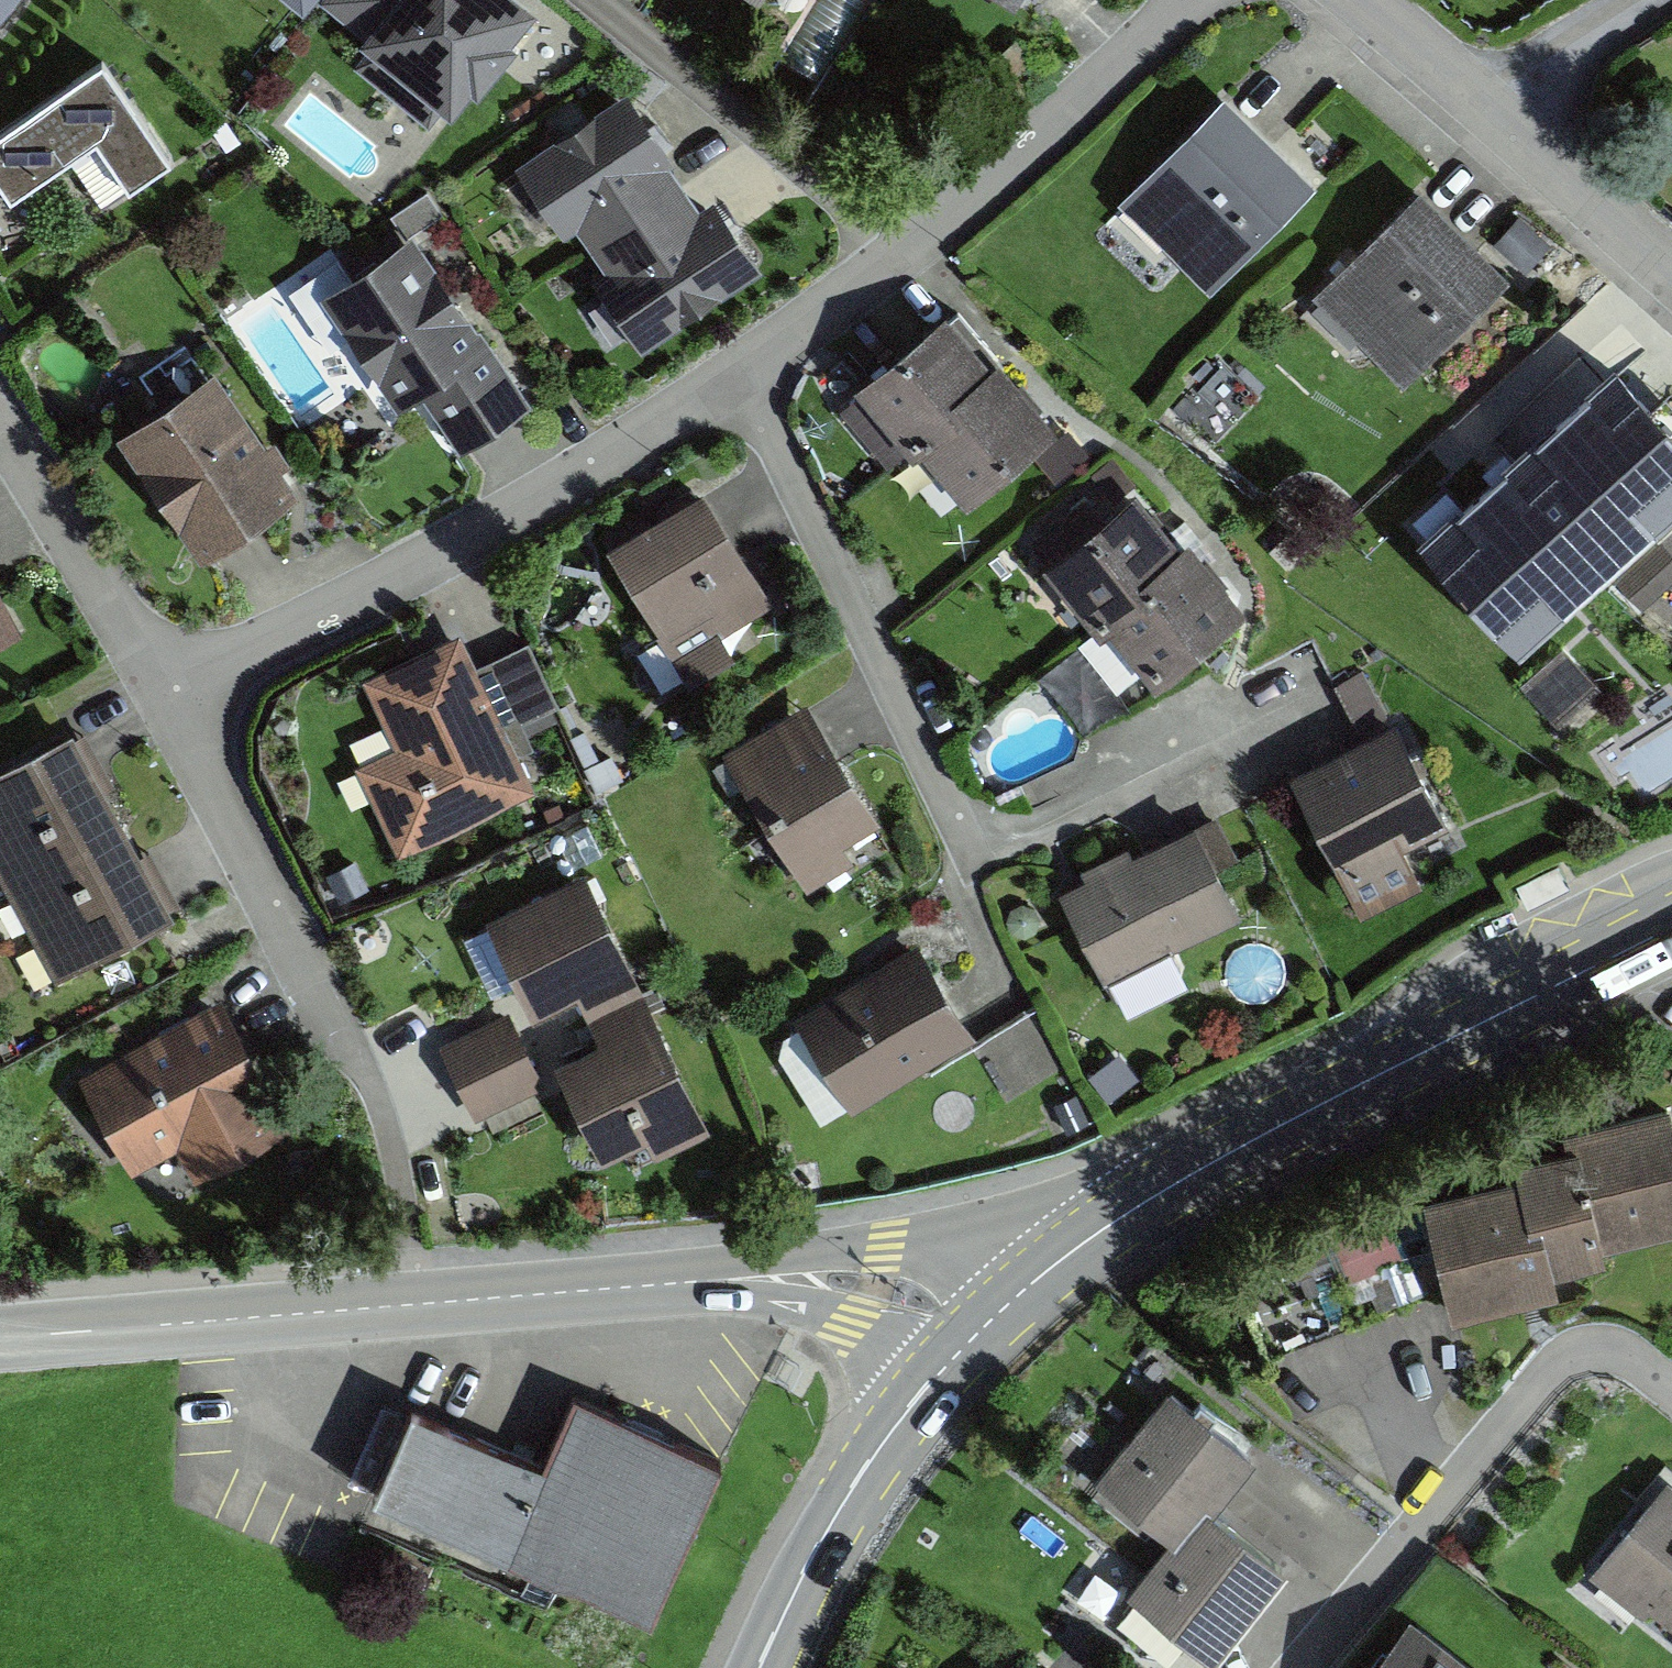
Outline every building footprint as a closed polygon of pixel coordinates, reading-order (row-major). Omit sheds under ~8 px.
[(27,0),(0,0),(0,32),(27,0)] [(369,47),(361,57),(452,133),(543,27),(511,0),(322,0),(318,4),(369,47)] [(782,18),(794,0),(754,0),(782,18)] [(109,62),(0,136),(0,172),(20,202),(105,145),(136,192),(178,163),(109,62)] [(1323,179),(1236,87),(1129,189),(1215,280),(1323,179)] [(697,177),(628,88),(521,171),(589,260),(697,177)] [(766,266),(697,177),(589,260),(658,349),(766,266)] [(1515,270),(1425,186),(1317,300),(1407,384),(1515,270)] [(319,302),(397,425),(429,405),(466,456),(537,404),(416,239),(361,279),(360,276),(319,302)] [(998,369),(945,311),(857,391),(910,449),(998,369)] [(1051,427),(998,369),(910,449),(963,507),(1051,427)] [(1562,468),(1457,564),(1534,648),(1671,522),(1671,492),(1576,376),(1522,421),(1562,468)] [(321,505),(242,381),(139,446),(219,570),(321,505)] [(795,619),(716,484),(618,541),(696,676),(795,619)] [(1187,554),(1135,494),(1056,561),(1108,621),(1187,554)] [(1238,613),(1187,554),(1108,621),(1160,681),(1238,613)] [(0,571),(0,649),(32,633),(0,571)] [(541,783),(463,633),(368,681),(400,742),(354,765),(399,855),(445,831),(446,832),(541,783)] [(1374,667),(1348,676),(1362,718),(1388,708),(1374,667)] [(812,889),(897,840),(811,691),(726,739),(812,889)] [(1400,716),(1286,771),(1352,909),(1467,854),(1400,716)] [(89,719),(0,765),(0,853),(12,875),(137,810),(89,719)] [(185,901),(137,810),(12,875),(60,967),(185,901)] [(1250,908),(1206,814),(1068,877),(1113,972),(1250,908)] [(654,1000),(594,870),(492,917),(553,1047),(654,1000)] [(975,1030),(919,936),(784,1017),(840,1111),(975,1030)] [(1180,952),(1118,982),(1133,1015),(1196,985),(1180,952)] [(714,1130),(654,1000),(553,1047),(613,1177),(714,1130)] [(287,1132),(221,1003),(71,1080),(137,1209),(287,1132)] [(551,1082),(519,1010),(446,1043),(478,1114),(551,1082)] [(1398,1214),(1428,1343),(1537,1316),(1531,1299),(1588,1287),(1585,1271),(1671,1252),(1671,1178),(1663,1178),(1651,1128),(1543,1147),(1545,1166),(1495,1174),(1493,1191),(1398,1214)] [(1254,1460),(1167,1391),(1093,1485),(1169,1545),(1128,1596),(1219,1667),(1296,1571),(1216,1508),(1254,1460)] [(659,1628),(734,1465),(578,1393),(543,1467),(418,1409),(376,1498),(659,1628)] [(1669,1474),(1592,1574),(1635,1607),(1644,1596),(1671,1617),(1671,1477),(1669,1474)] [(1386,1638),(1362,1667),(1423,1667),(1386,1638)] [(1022,1657),(1013,1667),(1036,1667),(1022,1657)]
